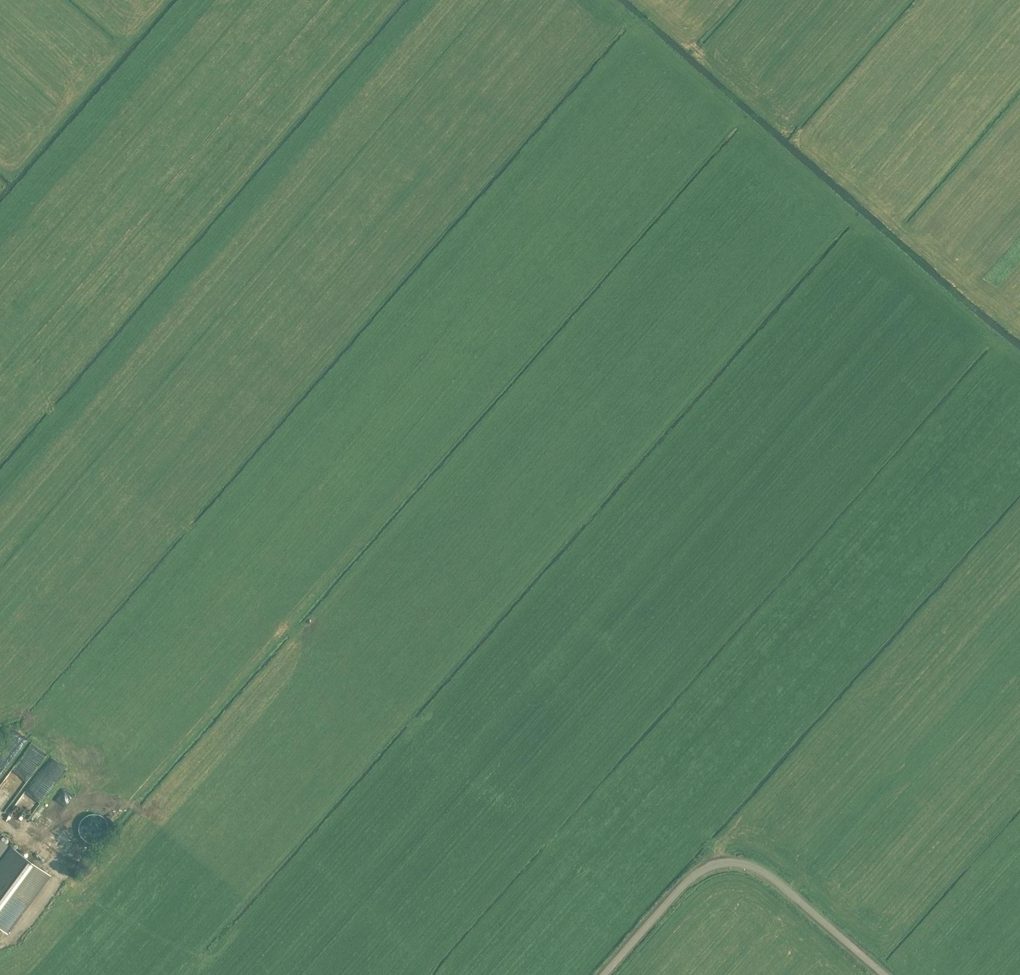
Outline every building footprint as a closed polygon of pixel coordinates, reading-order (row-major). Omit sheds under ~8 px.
[(0,790),(0,792),(7,796),(5,798),(11,801),(20,785),(22,787),(37,761),(22,752),(0,790)] [(63,782),(69,783),(74,782),(78,779),(81,775),(82,770),(82,765),(79,760),(75,757),(70,755),(64,756),(59,758),(56,762),(54,768),(55,774),(58,779),(63,782)] [(74,843),(80,848),(99,826),(92,821),(74,843)] [(14,848),(0,838),(0,866),(14,848)] [(14,848),(0,866),(0,925),(8,931),(50,875),(22,854),(14,848)]
